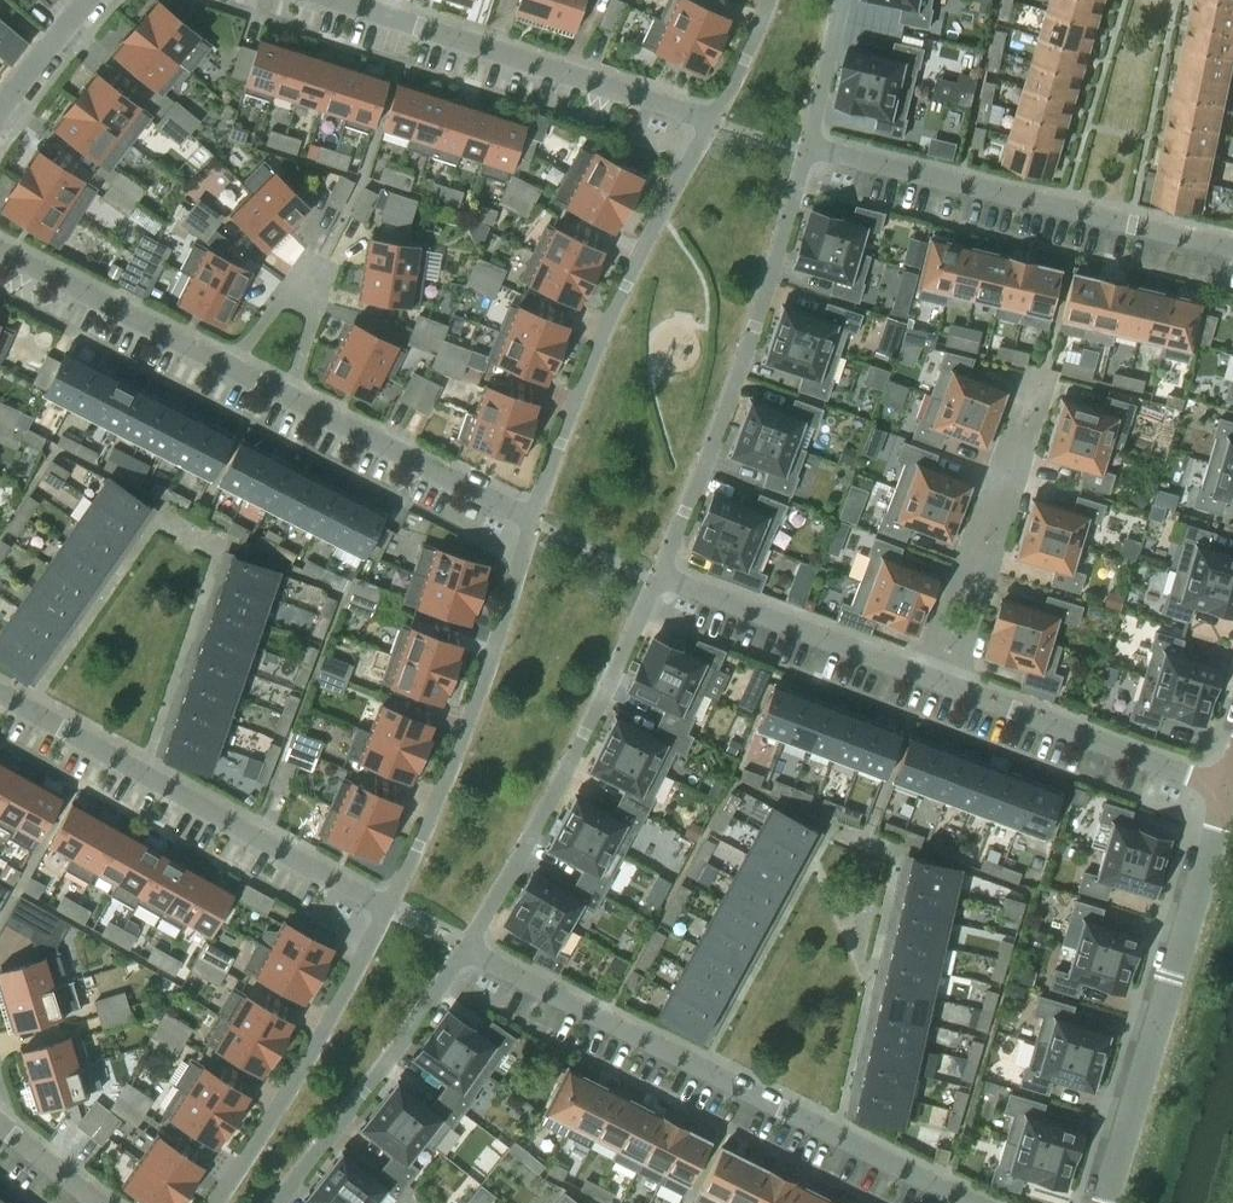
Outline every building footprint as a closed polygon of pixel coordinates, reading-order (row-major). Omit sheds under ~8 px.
[(551,0),(521,0),(517,11),(544,20),(551,0)] [(581,0),(551,0),(544,20),(571,29),(581,0)] [(626,4),(617,0),(611,0),(599,25),(613,32),(626,4)] [(685,0),(668,0),(659,18),(719,47),(731,22),(685,0)] [(934,0),(874,0),(904,6),(901,22),(930,27),(933,10),(932,9),(934,0)] [(1014,1),(1010,0),(1003,0),(999,18),(1010,21),(1014,1)] [(1104,0),(1102,0),(1054,0),(1051,12),(1097,25),(1104,0)] [(1219,0),(1196,0),(1192,21),(1232,30),(1232,3),(1219,0)] [(187,73),(209,47),(154,1),(132,27),(183,69),(187,73)] [(1089,50),(1097,25),(1051,12),(1043,37),(1089,50)] [(719,47),(659,18),(654,16),(642,43),(706,73),(719,47)] [(0,19),(0,55),(9,62),(26,41),(0,19)] [(1192,21),(1186,47),(1232,56),(1232,30),(1192,21)] [(183,69),(132,27),(112,51),(163,93),(183,69)] [(1003,52),(1008,32),(997,30),(993,50),(1003,52)] [(1082,75),(1089,50),(1043,37),(1036,62),(1082,75)] [(273,93),(287,48),(260,39),(256,51),(247,80),(243,92),(270,101),(273,93)] [(912,94),(918,67),(921,68),(925,50),(897,43),(893,59),(852,49),(846,77),(912,94)] [(247,80),(256,51),(241,46),(232,75),(247,80)] [(1232,59),(1232,56),(1186,47),(1181,72),(1228,82),(1232,59)] [(296,101),(311,56),(287,48),(273,93),(296,101)] [(999,72),(1003,52),(993,50),(988,70),(999,72)] [(0,55),(0,72),(9,62),(0,55)] [(321,109),(335,64),(311,56),(296,101),(321,109)] [(1074,100),(1082,75),(1036,62),(1028,87),(1074,100)] [(346,117),(360,72),(335,64),(321,109),(345,116),(346,117)] [(369,133),(386,80),(360,72),(346,117),(345,116),(342,124),(369,133)] [(1223,107),(1228,82),(1181,72),(1176,98),(1223,107)] [(150,117),(93,73),(73,99),(130,143),(150,117)] [(933,97),(970,107),(977,78),(959,73),(957,83),(938,78),(933,97)] [(912,94),(846,77),(839,106),(879,115),(876,131),(904,138),(908,120),(906,119),(912,94)] [(993,103),(997,84),(986,81),(982,101),(993,103)] [(409,137),(424,92),(398,84),(383,129),(409,137)] [(1067,126),(1074,100),(1028,87),(1021,112),(1067,126)] [(406,148),(430,156),(448,100),(424,92),(409,137),(406,148)] [(1218,133),(1223,107),(1176,98),(1171,123),(1218,133)] [(130,143),(73,99),(53,125),(110,169),(130,143)] [(455,164),(459,153),(473,108),(448,100),(430,156),(455,164)] [(199,121),(175,101),(166,113),(189,133),(199,121)] [(989,123),(993,103),(982,101),(978,121),(989,123)] [(482,160),(497,116),(473,108),(459,153),(482,160)] [(1059,150),(1067,126),(1021,112),(1013,137),(1059,150)] [(189,133),(166,113),(156,125),(180,144),(189,133)] [(511,165),(520,136),(524,124),(497,116),(482,160),(478,174),(505,183),(511,165)] [(1212,159),(1218,133),(1171,123),(1165,149),(1212,159)] [(243,144),(247,131),(232,126),(228,139),(243,144)] [(983,149),(988,129),(977,127),(972,147),(983,149)] [(281,149),(285,136),(271,131),(266,144),(281,149)] [(295,153),(300,140),(285,136),(281,149),(295,153)] [(526,170),(535,141),(520,136),(511,165),(526,170)] [(1052,177),(1059,150),(1013,137),(1006,163),(1020,167),(1018,174),(1036,179),(1038,172),(1052,177)] [(928,153),(954,159),(958,144),(932,138),(928,153)] [(331,165),(335,152),(320,147),(316,160),(331,165)] [(644,181),(581,147),(567,172),(630,206),(644,181)] [(1207,184),(1212,159),(1165,149),(1160,174),(1207,184)] [(95,190),(35,151),(17,179),(77,218),(95,190)] [(345,169),(349,156),(335,152),(331,165),(345,169)] [(307,209),(262,163),(242,183),(252,194),(287,229),(307,209)] [(394,185),(398,172),(384,167),(379,180),(394,185)] [(408,190),(413,176),(398,172),(394,185),(408,190)] [(617,231),(630,206),(567,172),(554,197),(617,231)] [(144,190),(119,173),(110,185),(135,203),(144,190)] [(1201,211),(1207,184),(1160,174),(1155,201),(1169,204),(1167,211),(1186,214),(1187,208),(1201,211)] [(340,210),(353,182),(340,175),(326,202),(340,210)] [(533,203),(540,190),(513,176),(506,189),(533,203)] [(17,179),(0,205),(0,207),(59,246),(77,218),(17,179)] [(444,201),(448,188),(433,183),(429,196),(444,201)] [(135,203),(110,185),(102,198),(127,215),(135,203)] [(458,206),(462,192),(448,188),(444,201),(458,206)] [(526,217),(533,203),(506,189),(499,203),(526,217)] [(395,225),(400,210),(412,214),(416,200),(389,191),(380,220),(395,225)] [(287,229),(252,194),(232,214),(267,249),(287,229)] [(223,217),(198,199),(190,211),(214,229),(223,217)] [(492,224),(496,211),(481,206),(477,220),(492,224)] [(858,253),(865,228),(878,232),(884,213),(856,207),(851,222),(811,210),(803,238),(868,257),(869,256),(858,253)] [(214,229),(190,211),(181,223),(205,241),(214,229)] [(605,254),(545,226),(533,252),(593,280),(605,254)] [(143,269),(157,242),(143,235),(129,262),(143,269)] [(861,283),(868,257),(803,238),(795,266),(835,278),(830,293),(858,301),(863,284),(861,283)] [(944,304),(958,246),(931,239),(917,298),(944,304)] [(423,278),(427,249),(370,241),(365,269),(423,278)] [(156,276),(170,249),(157,242),(143,269),(156,276)] [(236,298),(249,273),(193,244),(179,269),(236,298)] [(972,299),(983,252),(958,246),(944,304),(945,304),(947,293),(972,299)] [(593,280),(533,252),(521,278),(581,306),(593,280)] [(997,305),(1008,258),(983,252),(972,299),(997,305)] [(499,284),(505,270),(477,258),(471,272),(499,284)] [(1020,322),(1034,264),(1008,258),(997,305),(1022,310),(1019,322),(1020,322)] [(1046,328),(1060,270),(1034,264),(1020,322),(1046,328)] [(1084,337),(1098,279),(1086,276),(1087,271),(1073,267),(1061,320),(1086,326),(1083,337),(1084,337)] [(236,298),(179,269),(179,270),(192,277),(179,301),(224,324),(236,298)] [(419,306),(423,278),(365,269),(361,297),(419,306)] [(493,298),(499,284),(471,272),(465,286),(493,298)] [(1110,343),(1124,285),(1098,279),(1084,337),(1110,343)] [(1138,338),(1149,291),(1124,285),(1110,343),(1111,343),(1114,332),(1138,338)] [(1161,355),(1174,297),(1149,291),(1138,338),(1162,344),(1159,355),(1161,355)] [(1187,361),(1201,303),(1174,297),(1161,355),(1187,361)] [(861,315),(827,303),(822,319),(782,306),(773,333),(838,355),(847,329),(855,332),(861,315)] [(560,355),(570,329),(517,308),(507,333),(560,355)] [(442,340),(447,326),(419,315),(413,329),(442,340)] [(391,378),(404,352),(352,325),(339,351),(383,374),(391,378)] [(0,327),(0,360),(12,332),(0,327)] [(436,354),(442,340),(413,329),(408,344),(436,354)] [(560,355),(507,333),(499,330),(488,358),(549,382),(560,355)] [(917,345),(919,335),(905,331),(902,342),(917,345)] [(830,380),(838,355),(773,333),(764,361),(803,374),(798,389),(826,399),(832,381),(830,380)] [(960,348),(963,338),(948,334),(945,344),(960,348)] [(975,351),(977,341),(963,338),(960,348),(975,351)] [(465,365),(470,350),(442,340),(436,354),(465,365)] [(1011,360),(1013,350),(999,346),(996,356),(1011,360)] [(1026,364),(1028,353),(1013,350),(1011,360),(1026,364)] [(370,398),(383,374),(339,351),(326,376),(370,398)] [(68,407),(90,364),(66,352),(61,363),(47,390),(44,395),(68,407)] [(995,419),(1005,391),(966,377),(973,359),(944,352),(938,369),(940,369),(931,395),(995,419)] [(460,379),(465,365),(436,354),(431,368),(460,379)] [(33,383),(47,390),(61,363),(47,356),(33,383)] [(1075,375),(1078,365),(1063,361),(1061,372),(1075,375)] [(92,419),(113,376),(90,364),(68,407),(92,419)] [(1090,379),(1093,368),(1078,365),(1075,375),(1090,379)] [(413,407),(427,380),(413,373),(400,400),(413,407)] [(1126,387),(1129,377),(1114,373),(1111,384),(1126,387)] [(115,431),(137,388),(113,376),(92,419),(115,431)] [(1141,391),(1143,380),(1129,377),(1126,387),(1141,391)] [(427,414),(441,386),(427,380),(413,407),(427,414)] [(138,443),(160,400),(137,388),(115,431),(138,443)] [(530,433),(539,407),(485,388),(477,414),(530,433)] [(995,419),(931,395),(921,420),(919,419),(913,436),(940,446),(945,431),(984,446),(995,419)] [(1180,409),(1183,399),(1168,395),(1165,405),(1180,409)] [(1108,445),(1116,419),(1129,423),(1134,405),(1107,397),(1102,413),(1062,401),(1054,429),(1108,445)] [(161,454),(183,412),(160,400),(138,443),(161,454)] [(794,446),(803,422),(816,427),(822,410),(795,400),(789,415),(750,400),(740,428),(804,451),(804,450),(794,446)] [(20,411),(0,403),(0,419),(14,425),(20,411)] [(521,461),(530,433),(477,414),(468,411),(459,439),(521,461)] [(185,466),(206,423),(183,412),(161,454),(185,466)] [(14,425),(0,419),(0,436),(8,439),(14,425)] [(1219,419),(1214,436),(1216,437),(1208,463),(1232,470),(1232,423),(1219,419)] [(209,479),(231,436),(206,423),(185,466),(209,479)] [(795,476),(804,451),(740,428),(730,455),(769,469),(763,484),(790,495),(797,477),(795,476)] [(41,448),(45,438),(46,438),(27,429),(22,439),(41,448)] [(1100,470),(1108,445),(1054,429),(1045,456),(1085,468),(1081,484),(1108,492),(1114,474),(1100,470)] [(79,443),(61,434),(56,444),(74,453),(79,443)] [(244,496),(266,454),(241,441),(220,484),(244,496)] [(960,512),(970,485),(931,470),(937,455),(903,442),(897,459),(905,463),(895,488),(960,512)] [(97,452),(79,443),(74,453),(92,462),(97,452)] [(267,508),(289,466),(266,454),(244,496),(267,508)] [(121,477),(126,467),(108,458),(103,468),(121,477)] [(69,472),(52,461),(46,469),(63,480),(69,472)] [(1208,463),(1200,488),(1198,488),(1193,506),(1221,514),(1225,498),(1232,501),(1232,470),(1208,463)] [(291,520),(312,477),(289,466),(267,508),(291,520)] [(144,476),(126,467),(121,477),(139,486),(144,476)] [(63,480),(46,469),(40,478),(57,489),(63,480)] [(314,532),(335,489),(312,477),(291,520),(314,532)] [(148,506),(108,479),(93,501),(132,528),(148,506)] [(172,491),(154,482),(149,491),(167,501),(172,491)] [(949,539),(960,512),(895,488),(886,513),(884,512),(878,529),(905,540),(910,525),(949,539)] [(337,544),(359,501),(335,489),(314,532),(337,544)] [(190,500),(172,491),(167,501),(185,510),(190,500)] [(779,523),(786,505),(759,495),(753,509),(715,494),(704,521),(767,547),(777,522),(779,523)] [(27,519),(38,502),(29,496),(18,513),(27,519)] [(1078,543),(1086,519),(1099,522),(1104,505),(1077,497),(1072,512),(1032,500),(1024,528),(1089,548),(1090,547),(1078,543)] [(132,528),(93,501),(78,522),(117,550),(132,528)] [(361,556),(364,551),(378,524),(383,513),(359,501),(337,544),(361,556)] [(232,521),(214,512),(209,522),(227,531),(232,521)] [(16,536),(27,519),(18,513),(7,530),(16,536)] [(250,530),(232,521),(227,531),(245,540),(250,530)] [(767,547),(704,521),(693,547),(731,563),(725,579),(759,591),(765,575),(757,571),(767,547)] [(117,550),(78,522),(63,544),(102,571),(117,550)] [(378,558),(392,531),(378,524),(364,551),(378,558)] [(1210,549),(1215,534),(1188,525),(1182,543),(1184,544),(1176,569),(1232,586),(1232,556),(1210,549)] [(1082,573),(1089,548),(1024,528),(1016,556),(1055,568),(1051,583),(1078,592),(1084,574),(1082,573)] [(278,545),(260,535),(255,545),(273,554),(278,545)] [(925,604),(935,578),(896,563),(902,548),(874,538),(868,555),(870,556),(860,581),(930,607),(930,606),(925,604)] [(10,546),(0,540),(0,561),(10,546)] [(102,571),(63,544),(48,565),(87,593),(102,571)] [(291,564),(296,554),(278,545),(273,554),(291,564)] [(481,594),(490,567),(421,546),(413,572),(481,594)] [(268,598),(277,572),(232,556),(223,582),(268,598)] [(325,568),(307,559),(302,569),(320,578),(325,568)] [(87,593),(48,565),(33,587),(72,614),(87,593)] [(338,587),(343,577),(325,568),(320,578),(338,587)] [(1176,569),(1169,595),(1167,594),(1161,612),(1189,620),(1194,605),(1232,617),(1232,586),(1176,569)] [(472,622),(481,594),(413,572),(404,600),(472,622)] [(376,603),(382,588),(353,577),(348,592),(376,603)] [(930,607),(860,581),(851,606),(842,603),(836,620),(869,633),(875,618),(914,632),(919,619),(925,621),(930,607)] [(260,622),(268,598),(223,582),(214,607),(260,622)] [(72,614),(33,587),(18,608),(57,635),(72,614)] [(371,617),(376,603),(348,592),(342,606),(371,617)] [(329,619),(337,600),(326,596),(319,615),(329,619)] [(1049,643),(1056,618),(1076,624),(1081,606),(1047,596),(1042,612),(1003,600),(994,628),(1060,648),(1060,646),(1049,643)] [(251,647),(260,622),(214,607),(206,631),(251,647)] [(57,635),(18,608),(3,629),(42,657),(57,635)] [(322,638),(329,619),(319,615),(312,634),(322,638)] [(454,675),(463,648),(401,626),(392,653),(454,675)] [(1052,673),(1060,648),(994,628),(986,656),(1026,668),(1021,683),(1056,693),(1061,676),(1052,673)] [(3,629),(0,633),(0,660),(26,679),(42,657),(3,629)] [(243,672),(251,647),(206,631),(197,656),(243,672)] [(1210,696),(1218,668),(1178,656),(1183,640),(1155,632),(1150,650),(1152,650),(1144,676),(1210,696)] [(716,669),(725,651),(697,641),(691,655),(653,637),(641,664),(703,693),(714,668),(716,669)] [(311,668),(318,649),(308,645),(300,664),(311,668)] [(454,675),(392,653),(382,680),(444,702),(454,675)] [(347,680),(352,666),(324,655),(318,669),(347,680)] [(243,672),(197,656),(189,681),(234,696),(243,672)] [(304,687),(311,668),(300,664),(293,683),(304,687)] [(703,693),(641,664),(628,690),(666,708),(659,722),(692,738),(692,737),(686,734),(693,718),(691,717),(703,693)] [(341,694),(347,680),(318,669),(313,683),(341,694)] [(1202,723),(1210,696),(1144,676),(1137,702),(1135,701),(1129,719),(1157,727),(1162,712),(1202,723)] [(226,721),(234,696),(189,681),(180,705),(226,721)] [(784,740),(800,695),(775,685),(758,730),(784,740)] [(292,716),(299,698),(289,694),(282,712),(292,716)] [(808,749),(825,704),(800,695),(784,740),(808,749)] [(833,758),(849,713),(825,704),(808,749),(833,758)] [(217,746),(226,721),(180,705),(172,730),(217,746)] [(424,754),(434,728),(382,707),(371,732),(358,727),(357,728),(424,754)] [(285,735),(292,716),(282,712),(275,731),(285,735)] [(857,767),(874,722),(849,713),(833,758),(857,767)] [(684,754),(692,738),(659,722),(653,736),(615,717),(602,743),(663,774),(675,750),(684,754)] [(882,777),(899,732),(874,722),(857,767),(882,777)] [(413,781),(424,754),(357,728),(347,754),(413,781)] [(208,771),(217,746),(172,730),(163,756),(208,771)] [(322,743),(294,732),(289,746),(317,757),(322,743)] [(919,791),(936,746),(911,736),(894,781),(919,791)] [(273,765),(281,746),(270,742),(263,761),(273,765)] [(663,774),(602,743),(589,769),(626,788),(619,802),(645,815),(653,799),(651,798),(663,774)] [(312,771),(317,757),(289,746),(283,760),(298,766),(312,771)] [(943,800),(960,755),(936,746),(919,791),(943,800)] [(968,809),(985,764),(960,755),(943,800),(968,809)] [(287,794),(298,766),(283,760),(272,789),(287,794)] [(266,784),(273,765),(263,761),(256,780),(266,784)] [(15,772),(0,763),(0,799),(15,772)] [(992,818),(1009,773),(985,764),(968,809),(992,818)] [(759,786),(763,776),(744,768),(740,779),(759,786)] [(37,784),(15,772),(0,799),(0,827),(9,832),(7,837),(7,838),(37,784)] [(1017,827),(1034,783),(1009,773),(992,818),(1017,827)] [(402,807),(342,780),(330,806),(391,833),(402,807)] [(790,798),(794,787),(775,780),(771,791),(790,798)] [(1042,837),(1059,792),(1034,783),(1017,827),(1042,837)] [(31,851),(61,797),(37,784),(7,838),(31,851)] [(809,805),(812,794),(794,787),(790,798),(809,805)] [(731,816),(740,798),(731,793),(721,811),(731,816)] [(637,831),(645,815),(619,802),(612,816),(575,796),(562,821),(557,818),(556,819),(622,854),(635,830),(637,831)] [(838,816),(842,806),(824,799),(820,809),(838,816)] [(66,871),(96,817),(72,803),(49,844),(71,857),(64,870),(66,871)] [(1159,867),(1167,839),(1127,827),(1132,811),(1104,803),(1099,821),(1112,824),(1104,850),(1159,867)] [(391,833),(330,806),(319,832),(379,859),(391,833)] [(858,823),(861,813),(842,806),(838,816),(858,823)] [(814,830),(772,807),(758,831),(801,854),(814,830)] [(721,834),(731,816),(721,811),(711,828),(721,834)] [(88,883),(119,830),(96,817),(66,871),(88,883)] [(622,854),(556,819),(550,832),(555,835),(548,848),(585,867),(577,881),(602,895),(611,879),(609,878),(622,854)] [(901,840),(905,829),(885,822),(882,833),(901,840)] [(920,847),(923,836),(905,829),(901,840),(920,847)] [(111,896),(141,842),(119,830),(88,883),(89,883),(96,871),(117,883),(110,895),(111,896)] [(801,854),(758,831),(746,854),(788,877),(801,854)] [(706,862),(715,844),(706,839),(696,857),(706,862)] [(950,858),(954,848),(935,840),(931,851),(950,858)] [(134,909),(164,855),(141,842),(111,896),(134,909)] [(968,865),(972,855),(954,848),(950,858),(968,865)] [(1151,894),(1159,867),(1104,850),(1097,876),(1083,872),(1078,890),(1106,898),(1111,883),(1151,894)] [(788,877),(746,854),(733,877),(776,900),(788,877)] [(160,916),(187,868),(164,855),(134,909),(137,904),(160,916)] [(696,879),(706,862),(696,857),(686,874),(696,879)] [(953,896),(959,869),(912,859),(906,885),(953,896)] [(998,876),(1002,866),(983,859),(980,869),(998,876)] [(19,872),(6,864),(0,875),(0,877),(13,884),(19,872)] [(1017,883),(1021,873),(1002,866),(998,876),(1017,883)] [(182,929),(209,881),(187,868),(160,916),(182,929)] [(593,911),(602,895),(577,881),(569,894),(533,873),(519,899),(568,927),(581,904),(593,911)] [(776,900),(733,877),(721,900),(763,923),(776,900)] [(37,897),(44,885),(30,878),(23,890),(37,897)] [(210,935),(233,894),(209,881),(182,929),(183,929),(187,922),(210,935)] [(9,890),(0,885),(0,906),(9,890)] [(273,900),(247,885),(239,898),(265,913),(273,900)] [(681,908),(690,890),(681,885),(671,902),(681,908)] [(947,921),(953,896),(906,885),(900,911),(947,921)] [(31,938),(46,911),(20,896),(5,923),(31,938)] [(70,916),(77,904),(63,896),(56,908),(70,916)] [(1022,913),(1025,903),(1005,897),(1002,907),(1022,913)] [(568,927),(519,899),(504,924),(540,945),(531,960),(557,973),(566,957),(554,951),(568,927)] [(763,923),(721,900),(708,923),(751,946),(763,923)] [(1130,964),(1138,936),(1098,924),(1103,909),(1075,900),(1070,918),(1083,922),(1075,948),(1130,964)] [(671,925),(681,908),(671,902),(661,920),(671,925)] [(83,923),(90,911),(77,904),(70,916),(83,923)] [(1019,923),(1022,913),(1002,907),(999,917),(1019,923)] [(941,947),(947,921),(900,911),(895,936),(941,947)] [(116,942),(122,929),(109,922),(102,934),(116,942)] [(751,946),(708,923),(696,946),(738,969),(751,946)] [(334,951),(284,924),(271,948),(258,941),(258,942),(321,976),(334,951)] [(128,949),(135,936),(122,929),(116,942),(128,949)] [(656,953),(665,936),(656,930),(646,948),(656,953)] [(936,972),(941,947),(895,936),(889,962),(936,972)] [(1007,962),(1013,943),(1002,940),(996,959),(1007,962)] [(321,976),(258,942),(244,968),(307,1001),(321,976)] [(232,958),(206,943),(198,956),(225,971),(232,958)] [(738,969),(696,946),(683,969),(726,992),(738,969)] [(161,967),(168,955),(154,947),(147,959),(161,967)] [(646,971),(656,953),(646,948),(636,966),(646,971)] [(1121,992),(1130,964),(1075,948),(1067,974),(1054,970),(1049,987),(1077,996),(1081,980),(1121,992)] [(59,955),(0,973),(0,982),(6,1002),(67,983),(59,955)] [(174,974),(181,962),(168,955),(161,967),(174,974)] [(225,971),(198,956),(191,970),(218,984),(225,971)] [(1001,981),(1007,962),(996,959),(991,978),(1001,981)] [(930,998),(936,972),(889,962),(883,987),(930,998)] [(726,992),(683,969),(671,992),(713,1015),(726,992)] [(633,994),(643,976),(634,971),(624,989),(633,994)] [(62,1014),(54,988),(67,983),(6,1002),(14,1028),(62,1014)] [(924,1023),(930,998),(883,987),(877,1013),(924,1023)] [(294,1026),(232,989),(218,1014),(279,1050),(294,1026)] [(992,1012),(998,993),(987,990),(981,1009),(992,1012)] [(128,1007),(123,992),(94,1001),(99,1016),(128,1007)] [(713,1015),(671,992),(658,1015),(700,1038),(713,1015)] [(1100,1062),(1109,1034),(1069,1022),(1074,1006),(1039,996),(1034,1014),(1043,1016),(1035,1042),(1100,1062)] [(132,1021),(128,1007),(99,1016),(103,1030),(132,1021)] [(986,1032),(992,1012),(981,1009),(976,1028),(986,1032)] [(505,1054),(515,1039),(492,1022),(482,1035),(448,1011),(432,1035),(487,1074),(503,1052),(505,1054)] [(191,1029),(165,1013),(157,1026),(184,1041),(191,1029)] [(918,1049),(924,1023),(877,1013),(872,1038),(918,1049)] [(279,1050),(218,1014),(217,1015),(222,1018),(208,1042),(265,1075),(279,1050)] [(184,1041),(157,1026),(150,1039),(176,1054),(184,1041)] [(88,1062),(79,1035),(22,1053),(31,1080),(78,1066),(77,1065),(88,1062)] [(487,1074),(432,1035),(415,1059),(449,1083),(439,1096),(462,1113),(474,1098),(472,1096),(487,1074)] [(913,1074),(918,1049),(872,1038),(866,1064),(913,1074)] [(977,1063),(983,1043),(972,1040),(966,1059),(977,1063)] [(1092,1090),(1100,1062),(1035,1042),(1027,1068),(1025,1067),(1020,1085),(1048,1093),(1052,1078),(1092,1090)] [(971,1082),(977,1063),(966,1059),(961,1079),(971,1082)] [(250,1099),(190,1060),(174,1084),(235,1123),(250,1099)] [(907,1100),(913,1074),(866,1064),(860,1089),(907,1100)] [(86,1093),(78,1066),(31,1081),(39,1108),(86,1093)] [(566,1136),(593,1082),(569,1070),(542,1124),(566,1136)] [(451,1127),(462,1113),(439,1096),(430,1108),(397,1082),(379,1105),(433,1147),(450,1126),(451,1127)] [(595,1137),(616,1094),(593,1082),(566,1136),(567,1136),(572,1126),(595,1137)] [(152,1100),(127,1083),(118,1096),(143,1113),(152,1100)] [(235,1123),(174,1084),(174,1085),(179,1088),(164,1112),(219,1147),(235,1123)] [(901,1126),(907,1100),(860,1089),(854,1116),(901,1126)] [(962,1113),(968,1093),(957,1090),(951,1110),(962,1113)] [(618,1149),(639,1106),(616,1094),(595,1137),(618,1149)] [(1071,1160),(1080,1131),(1040,1120),(1044,1104),(1010,1094),(1004,1111),(1013,1114),(1006,1140),(1071,1160)] [(143,1113),(118,1096),(110,1109),(135,1126),(143,1113)] [(89,1135),(108,1111),(96,1101),(77,1125),(89,1135)] [(433,1147),(379,1105),(361,1128),(394,1154),(384,1166),(407,1184),(418,1170),(407,1161),(423,1141),(433,1148),(433,1147)] [(636,1171),(663,1117),(639,1106),(618,1149),(613,1159),(636,1171)] [(956,1132),(962,1113),(951,1110),(946,1129),(956,1132)] [(101,1144),(120,1120),(108,1111),(89,1135),(101,1144)] [(659,1182),(686,1129),(663,1117),(636,1171),(659,1182)] [(689,1184),(710,1141),(686,1129),(659,1182),(660,1183),(665,1173),(689,1184)] [(204,1170),(157,1137),(141,1161),(188,1194),(204,1170)] [(1063,1187),(1071,1160),(1006,1140),(998,1165),(996,1165),(991,1183),(1018,1191),(1023,1175),(1063,1187)] [(527,1151),(515,1142),(508,1150),(520,1160),(527,1151)] [(745,1159),(721,1147),(694,1200),(700,1202),(723,1202),(745,1159)] [(946,1165),(951,1151),(937,1147),(933,1161),(946,1165)] [(407,1184),(384,1166),(375,1178),(342,1153),(324,1176),(359,1202),(375,1202),(385,1190),(396,1198),(407,1184)] [(769,1170),(745,1159),(723,1202),(752,1202),(769,1170)] [(141,1161),(124,1184),(151,1202),(181,1202),(188,1194),(141,1161)] [(562,1179),(566,1170),(553,1163),(548,1172),(562,1179)] [(792,1182),(769,1170),(752,1202),(781,1202),(792,1182)] [(324,1176),(306,1198),(312,1202),(359,1202),(324,1176)] [(594,1196),(599,1186),(586,1179),(581,1189),(594,1196)] [(815,1194),(792,1182),(781,1202),(811,1202),(815,1194)] [(608,1202),(613,1193),(599,1186),(594,1196),(608,1202)] [(564,1193),(556,1202),(577,1202),(564,1193)] [(815,1194),(811,1202),(834,1202),(815,1194)]
